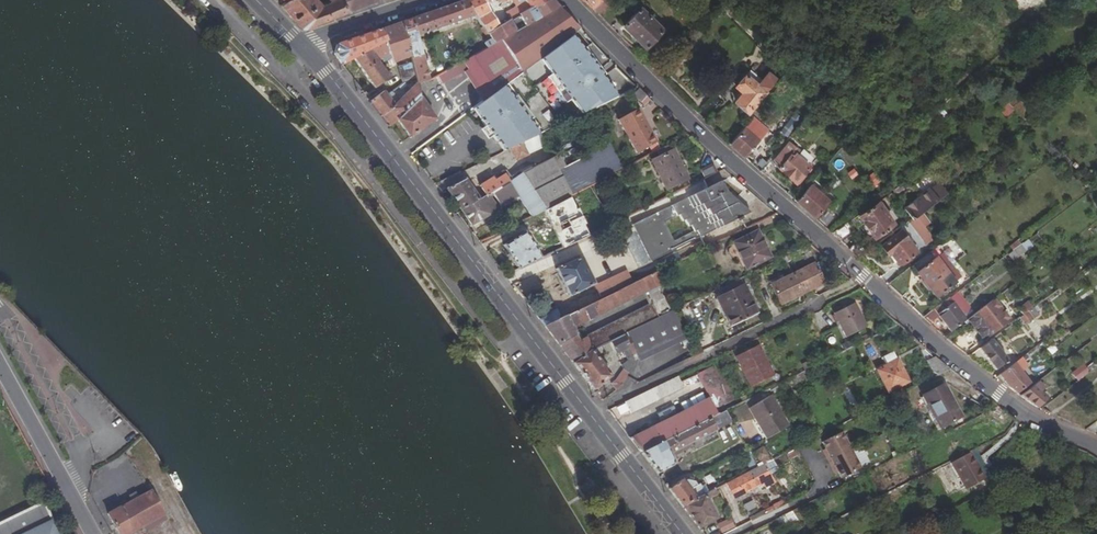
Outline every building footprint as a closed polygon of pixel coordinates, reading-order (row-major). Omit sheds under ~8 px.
[(285,2),(281,5),(286,11),(292,18),(317,0),(289,0),(285,2)] [(292,18),(301,28),(305,28),(317,23),(330,18),(318,0),(317,0),(292,18)] [(340,14),(359,7),(376,0),(329,0),(340,14)] [(488,33),(500,27),(486,5),(491,2),(490,0),(468,0),(467,0),(483,27),(485,27),(488,33)] [(554,0),(549,0),(533,9),(520,16),(526,26),(560,7),(557,3),(554,0)] [(549,0),(525,0),(533,9),(549,0)] [(603,0),(581,0),(583,1),(592,11),(603,0)] [(592,11),(597,15),(607,4),(603,0),(592,11)] [(414,18),(401,23),(411,57),(412,62),(416,79),(417,84),(430,81),(425,54),(422,55),(417,36),(473,15),(464,1),(449,6),(414,18)] [(517,31),(488,48),(464,61),(488,97),(522,71),(523,72),(544,57),(569,39),(572,36),(580,28),(560,7),(526,26),(517,31)] [(623,25),(646,47),(662,30),(640,8),(623,25)] [(488,48),(517,31),(511,21),(500,27),(488,33),(492,39),(484,43),(488,48)] [(390,26),(381,30),(385,42),(390,55),(393,64),(403,60),(411,57),(401,23),(390,26)] [(354,59),(385,42),(381,30),(346,41),(336,45),(334,54),(343,65),(354,59)] [(574,98),(584,113),(592,109),(619,97),(603,78),(606,75),(586,47),(583,50),(572,36),(569,39),(544,57),(554,71),(550,74),(569,101),(574,98)] [(387,57),(390,55),(385,42),(354,59),(375,88),(390,78),(388,75),(390,74),(388,71),(386,72),(378,61),(382,59),(384,61),(388,59),(387,57)] [(464,61),(437,77),(441,84),(469,70),(464,61)] [(404,82),(410,81),(416,79),(412,62),(405,64),(400,65),(404,82)] [(737,87),(726,78),(718,87),(749,113),(776,80),(769,74),(763,81),(751,71),(737,87)] [(436,76),(431,80),(438,91),(443,87),(436,76)] [(417,84),(416,79),(410,81),(414,85),(399,100),(391,92),(387,95),(384,91),(371,101),(379,111),(390,126),(395,122),(420,98),(417,84)] [(539,135),(504,86),(488,97),(472,109),(504,152),(512,148),(539,135)] [(639,88),(633,95),(641,103),(647,96),(641,91),(639,88)] [(645,106),(650,99),(647,96),(641,103),(645,106)] [(435,119),(420,98),(395,122),(410,138),(435,119)] [(1016,98),(1002,110),(1005,115),(1013,110),(1015,108),(1020,102),(1016,98)] [(821,113),(815,107),(795,130),(802,135),(821,113)] [(618,119),(637,153),(657,142),(639,108),(618,119)] [(744,127),(730,143),(745,157),(769,130),(753,117),(744,127)] [(547,146),(541,134),(539,135),(512,148),(518,160),(547,146)] [(778,168),(796,184),(811,166),(794,151),(796,147),(789,141),(773,160),(779,165),(778,168)] [(509,181),(508,181),(518,196),(531,216),(589,187),(623,169),(611,143),(610,144),(566,166),(560,154),(521,174),(509,181)] [(668,145),(658,150),(661,156),(671,151),(668,145)] [(661,156),(653,160),(667,189),(688,179),(674,150),(671,151),(661,156)] [(704,178),(717,172),(713,164),(700,170),(704,178)] [(866,179),(876,188),(882,180),(872,172),(866,179)] [(446,189),(461,210),(508,181),(509,181),(505,173),(495,180),(493,177),(480,185),(483,192),(477,196),(465,179),(446,189)] [(518,196),(508,181),(461,210),(470,223),(472,225),(499,210),(490,197),(493,195),(501,207),(518,196)] [(651,261),(750,212),(726,190),(722,181),(633,225),(636,231),(651,261)] [(904,208),(912,219),(914,218),(917,215),(921,213),(921,212),(947,193),(940,183),(931,190),(930,189),(904,208)] [(811,185),(796,201),(810,214),(814,218),(829,201),(811,185)] [(921,213),(947,193),(921,212),(921,213)] [(878,201),(858,215),(873,238),(894,224),(878,201)] [(917,215),(925,226),(929,223),(921,213),(917,215)] [(934,237),(925,226),(917,215),(914,218),(912,219),(909,221),(926,243),(934,237)] [(841,242),(855,232),(848,222),(832,234),(841,242)] [(733,243),(746,269),(771,257),(758,231),(733,243)] [(902,231),(895,236),(893,233),(889,236),(891,239),(881,247),(888,256),(890,255),(899,266),(918,252),(902,231)] [(503,245),(519,270),(541,259),(524,232),(503,245)] [(1012,261),(1026,251),(1021,244),(1007,254),(1012,261)] [(662,262),(665,268),(682,259),(679,253),(662,262)] [(792,253),(785,257),(790,268),(798,264),(792,253)] [(962,278),(943,253),(935,259),(954,284),(962,278)] [(594,284),(581,257),(556,269),(569,296),(594,284)] [(936,298),(954,284),(935,259),(917,273),(936,298)] [(815,263),(793,274),(802,294),(824,282),(815,263)] [(889,283),(900,275),(894,267),(881,277),(889,283)] [(633,282),(627,270),(595,285),(600,298),(633,282)] [(626,333),(672,311),(657,285),(661,282),(656,272),(562,317),(545,326),(559,344),(571,360),(591,350),(610,341),(626,333)] [(780,304),(802,294),(793,274),(770,285),(780,304)] [(744,286),(722,296),(731,314),(736,324),(757,313),(744,286)] [(953,303),(937,315),(933,311),(924,318),(937,330),(945,325),(950,332),(967,320),(974,314),(961,297),(961,298),(957,292),(950,298),(953,303)] [(727,316),(731,314),(722,296),(716,299),(724,317),(727,316)] [(930,305),(925,298),(913,307),(916,311),(919,313),(930,305)] [(937,315),(953,303),(950,298),(933,311),(937,315)] [(974,314),(967,320),(982,340),(1001,326),(988,309),(996,304),(993,300),(974,314)] [(867,326),(855,303),(834,313),(846,337),(867,326)] [(1029,311),(1035,319),(1039,316),(1033,307),(1029,311)] [(672,311),(626,333),(637,356),(638,358),(685,336),(674,310),(672,311)] [(1020,318),(1026,326),(1035,319),(1029,311),(1024,314),(1020,317),(1020,318)] [(541,320),(545,326),(562,317),(559,312),(541,320)] [(1020,318),(1020,317),(1017,313),(1007,321),(1010,325),(1020,318)] [(616,390),(622,386),(637,356),(626,333),(610,341),(615,353),(622,349),(628,361),(622,366),(623,369),(615,382),(612,384),(616,390)] [(995,370),(1007,361),(991,339),(969,356),(985,369),(991,365),(995,370)] [(751,386),(773,375),(758,346),(736,357),(751,386)] [(611,376),(591,350),(571,360),(578,369),(579,371),(594,390),(611,376)] [(877,370),(888,392),(910,381),(894,351),(882,357),(886,365),(877,370)] [(938,375),(951,368),(935,356),(926,361),(933,372),(938,375)] [(802,364),(805,370),(810,367),(808,362),(807,361),(802,364)] [(1017,394),(1031,383),(1015,363),(996,378),(1017,394)] [(810,367),(805,370),(791,377),(795,385),(817,373),(813,366),(810,367)] [(708,397),(630,438),(641,452),(717,414),(715,409),(734,400),(717,368),(712,367),(698,374),(708,397)] [(683,387),(678,376),(624,402),(630,413),(683,387)] [(1040,391),(1043,387),(1039,382),(1020,396),(1038,407),(1047,398),(1040,391)] [(922,395),(939,428),(962,416),(945,383),(922,395)] [(761,429),(766,439),(788,426),(770,395),(748,408),(761,429)] [(979,402),(990,410),(998,406),(984,395),(979,402)] [(725,410),(717,414),(641,452),(649,462),(657,473),(673,465),(674,459),(670,452),(689,442),(730,422),(732,421),(725,410)] [(1096,435),(1096,421),(1085,429),(1096,435)] [(826,453),(824,454),(831,470),(834,469),(836,472),(839,479),(859,469),(841,432),(821,442),(825,449),(826,453)] [(691,446),(689,442),(670,452),(674,459),(677,458),(676,455),(691,446)] [(755,455),(760,462),(768,456),(763,449),(755,455)] [(975,458),(972,452),(952,463),(955,469),(975,458)] [(967,492),(987,481),(975,458),(955,469),(967,492)] [(775,482),(763,464),(759,466),(726,483),(734,498),(763,482),(766,487),(775,482)] [(670,489),(682,506),(705,494),(700,484),(697,485),(695,481),(687,479),(684,482),(682,479),(669,489),(670,489)] [(170,512),(157,488),(133,501),(131,498),(119,504),(121,508),(109,514),(120,533),(129,533),(144,526),(146,530),(167,519),(165,515),(170,512)] [(718,494),(716,488),(705,494),(682,506),(699,528),(718,518),(708,499),(718,494)] [(46,501),(0,522),(0,533),(62,533),(46,501)] [(797,519),(792,510),(776,518),(781,528),(797,519)] [(735,527),(730,517),(716,525),(721,533),(722,533),(735,527)]
